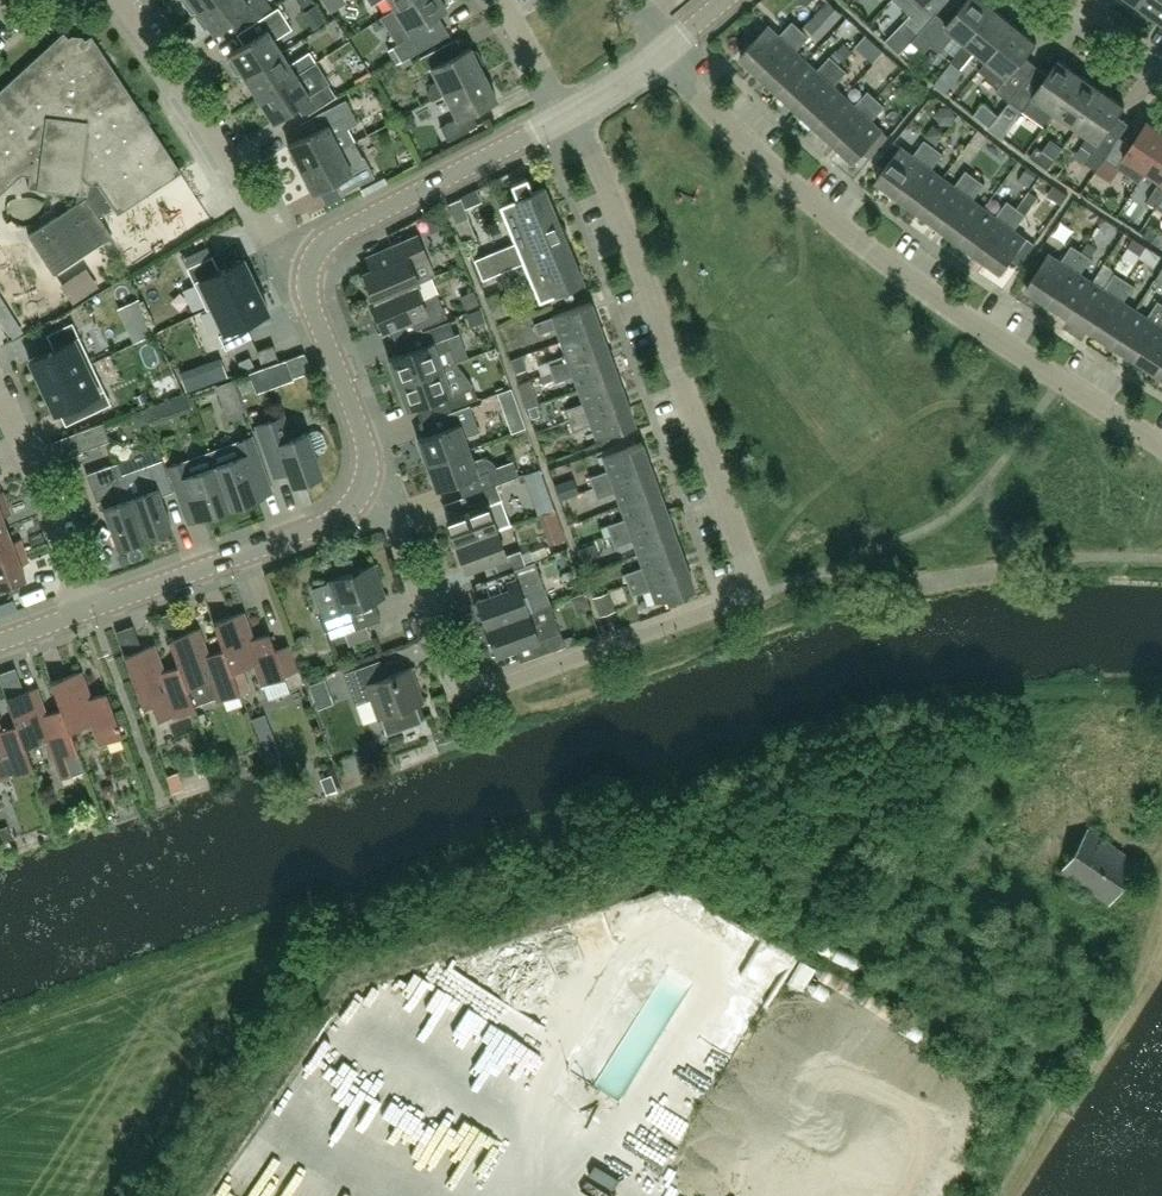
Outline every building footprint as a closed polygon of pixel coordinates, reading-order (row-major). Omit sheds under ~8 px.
[(199,12),(214,0),(186,0),(184,1),(192,12),(198,11),(199,12)] [(197,17),(206,28),(209,26),(215,33),(228,23),(244,11),(253,22),(263,15),(262,14),(272,6),(267,0),(214,0),(199,12),(201,14),(197,17)] [(381,17),(398,43),(411,35),(409,32),(437,14),(447,8),(446,6),(450,4),(447,0),(409,0),(395,9),(381,17)] [(395,9),(409,0),(389,0),(395,9)] [(920,32),(935,14),(924,4),(928,0),(899,0),(913,14),(908,20),(920,32)] [(935,14),(920,32),(913,40),(926,51),(932,43),(941,51),(956,32),(967,41),(996,7),(987,0),(967,0),(950,21),(938,11),(935,14)] [(1141,5),(1161,20),(1161,0),(1144,0),(1141,5)] [(237,73),(243,73),(244,76),(282,52),(274,40),(293,28),(279,7),(247,27),(254,38),(230,53),(232,56),(229,61),(237,73)] [(1017,24),(996,7),(967,41),(952,60),(962,67),(977,49),(989,59),(1017,24)] [(819,48),(855,25),(845,10),(809,32),(819,48)] [(761,73),(802,28),(794,20),(780,34),(770,24),(741,55),(761,73)] [(1038,41),(1017,24),(989,59),(980,68),(1001,85),(997,89),(1010,100),(1011,99),(1030,73),(1019,64),(1038,41)] [(779,91),(808,60),(798,50),(811,36),(802,28),(761,73),(779,91)] [(77,193),(76,203),(28,235),(54,274),(112,235),(100,216),(113,207),(118,214),(182,172),(92,35),(83,41),(77,40),(71,40),(64,32),(0,90),(0,194),(25,171),(30,172),(29,187),(77,193)] [(402,60),(421,50),(411,35),(398,43),(393,46),(402,60)] [(444,93),(484,73),(481,67),(484,62),(478,50),(473,50),(471,47),(444,61),(438,48),(420,57),(427,70),(431,68),(438,80),(431,84),(428,93),(432,100),(444,93)] [(289,64),(282,52),(244,76),(259,99),(297,75),(315,63),(317,62),(310,51),(289,64)] [(798,108),(840,63),(831,55),(818,69),(808,60),(779,91),(798,108)] [(1030,73),(1011,99),(1024,109),(1025,107),(1047,122),(1056,109),(1081,72),(1060,57),(1042,82),(1030,73)] [(315,63),(297,75),(259,99),(274,121),(297,106),(304,117),(337,96),(315,63)] [(817,125),(845,95),(835,85),(849,71),(840,63),(798,108),(817,125)] [(1081,72),(1056,109),(1078,125),(1104,88),(1081,72)] [(484,73),(444,93),(457,118),(441,126),(448,140),(478,125),(472,112),(497,98),(484,73)] [(1104,88),(1078,125),(1090,133),(1083,143),(1093,150),(1086,160),(1098,169),(1115,145),(1103,136),(1126,103),(1104,88)] [(836,143),(878,98),(869,90),(856,104),(845,95),(817,125),(836,143)] [(873,120),(886,106),(878,98),(836,143),(855,161),(884,130),(873,120)] [(354,141),(348,128),(358,123),(346,99),(317,114),(323,127),(289,145),(301,169),(354,141)] [(1148,169),(1161,146),(1161,126),(1149,117),(1133,142),(1121,135),(1107,158),(1141,180),(1148,169)] [(899,195),(935,146),(926,139),(914,154),(902,146),(877,179),(899,195)] [(354,141),(301,169),(313,192),(340,178),(346,191),(375,176),(365,157),(362,155),(354,141)] [(1048,167),(1055,158),(1038,145),(1031,155),(1048,167)] [(919,210),(944,177),(933,168),(945,152),(935,146),(899,195),(919,210)] [(1148,169),(1161,178),(1148,199),(1157,205),(1161,198),(1161,146),(1148,169)] [(940,226),(976,176),(967,169),(955,185),(944,177),(919,210),(940,226)] [(491,264),(564,234),(544,185),(533,190),(527,176),(511,183),(516,197),(499,204),(515,242),(474,259),(479,269),(491,264)] [(961,241),(986,207),(974,199),(986,183),(976,176),(940,226),(961,241)] [(981,256),(1018,206),(1009,199),(997,215),(986,207),(961,241),(981,256)] [(1018,206),(981,256),(1003,272),(1028,238),(1016,229),(1027,213),(1018,206)] [(468,217),(456,222),(465,244),(477,239),(468,217)] [(435,275),(428,258),(418,234),(367,256),(373,269),(364,273),(375,300),(376,300),(419,282),(435,275)] [(584,282),(564,234),(491,264),(479,269),(483,279),(524,262),(539,300),(584,282)] [(1027,287),(1049,302),(1083,250),(1073,244),(1062,260),(1050,252),(1027,287)] [(1146,246),(1139,257),(1154,267),(1161,256),(1146,246)] [(1049,302),(1071,316),(1094,281),(1082,273),(1092,257),(1083,250),(1049,302)] [(187,267),(206,308),(256,285),(243,258),(219,269),(213,255),(187,267)] [(86,268),(62,284),(73,301),(97,285),(86,268)] [(1071,316),(1092,330),(1126,278),(1116,271),(1105,288),(1094,281),(1071,316)] [(1092,330),(1114,344),(1137,308),(1125,301),(1136,284),(1126,278),(1092,330)] [(422,300),(415,284),(420,282),(419,282),(376,300),(375,300),(371,302),(383,330),(415,316),(420,328),(448,317),(438,293),(422,300)] [(256,285),(206,308),(207,309),(212,307),(224,332),(219,334),(226,349),(252,336),(245,322),(269,311),(256,285)] [(508,313),(499,292),(487,297),(496,318),(508,313)] [(1136,358),(1161,317),(1161,301),(1159,299),(1149,316),(1137,308),(1114,344),(1136,358)] [(561,340),(601,326),(591,301),(552,316),(534,323),(538,334),(556,327),(561,340)] [(1136,358),(1157,371),(1161,364),(1161,317),(1136,358)] [(398,383),(443,367),(456,362),(447,337),(455,334),(450,321),(423,330),(428,344),(389,358),(398,383)] [(53,348),(29,359),(42,386),(91,363),(72,322),(46,334),(53,348)] [(609,350),(601,326),(561,340),(566,354),(547,360),(551,371),(609,350)] [(262,362),(278,356),(274,345),(258,350),(262,362)] [(618,375),(609,350),(551,371),(555,382),(574,376),(579,389),(618,375)] [(524,380),(550,372),(544,351),(518,359),(524,380)] [(91,363),(42,386),(54,413),(78,402),(85,416),(111,404),(91,363)] [(452,391),(443,367),(398,383),(407,408),(446,394),(451,407),(478,397),(473,384),(452,391)] [(627,399),(618,375),(579,389),(583,402),(565,409),(569,420),(627,399)] [(230,379),(214,385),(219,399),(235,394),(230,379)] [(636,423),(627,399),(569,420),(573,431),(591,424),(596,438),(636,423)] [(427,464),(469,448),(465,436),(480,431),(470,404),(443,414),(448,427),(418,438),(427,464)] [(322,474),(315,454),(325,451),(328,444),(323,433),(317,430),(308,433),(307,432),(292,438),(284,415),(257,425),(275,475),(288,471),(293,484),(322,474)] [(110,440),(104,422),(75,432),(82,450),(110,440)] [(672,450),(691,443),(686,430),(667,437),(672,450)] [(252,437),(237,442),(210,452),(231,507),(272,492),(252,437)] [(594,487),(651,466),(642,441),(603,456),(608,470),(590,476),(594,487)] [(474,460),(469,448),(427,464),(436,489),(488,470),(494,485),(497,484),(519,475),(513,461),(496,466),(495,463),(491,459),(485,457),(479,458),(474,460)] [(189,522),(231,507),(210,452),(169,467),(189,522)] [(163,459),(122,474),(146,538),(172,528),(161,495),(174,491),(163,459)] [(118,462),(87,474),(97,501),(101,499),(119,548),(146,538),(122,474),(118,462)] [(660,490),(651,466),(594,487),(597,498),(616,492),(621,505),(660,490)] [(457,544),(497,529),(497,530),(512,525),(497,484),(494,485),(470,493),(475,508),(447,518),(457,544)] [(669,514),(660,490),(621,505),(625,518),(607,525),(611,535),(669,514)] [(8,529),(3,516),(11,513),(7,502),(0,505),(0,531),(8,529)] [(678,539),(669,514),(611,535),(615,546),(633,540),(638,553),(678,539)] [(25,550),(21,539),(13,542),(8,529),(0,531),(0,560),(25,550)] [(499,574),(504,572),(526,564),(521,549),(506,555),(497,530),(497,529),(457,544),(466,570),(494,559),(499,574)] [(686,563),(678,539),(638,553),(643,566),(625,573),(629,584),(686,563)] [(0,560),(0,588),(26,578),(21,564),(29,561),(25,550),(0,560)] [(487,627),(529,611),(529,612),(551,604),(535,561),(526,564),(504,572),(509,587),(477,599),(487,627)] [(330,582),(313,588),(324,617),(331,638),(345,633),(366,626),(368,625),(361,605),(374,600),(390,594),(379,563),(330,581),(330,582)] [(686,563),(629,584),(633,595),(651,588),(656,602),(695,588),(686,563)] [(601,616),(616,611),(609,591),(594,596),(601,616)] [(529,611),(487,627),(497,655),(515,648),(531,642),(536,655),(565,645),(556,618),(551,604),(529,612),(529,611)] [(289,643),(276,648),(269,632),(254,637),(244,611),(214,622),(224,649),(225,649),(232,670),(233,670),(254,663),(262,684),(264,683),(270,697),(290,690),(285,676),(285,673),(298,668),(289,643)] [(241,692),(233,670),(232,670),(225,649),(224,649),(209,654),(199,627),(169,638),(179,665),(180,665),(188,687),(188,686),(194,703),(216,696),(218,700),(241,692)] [(188,687),(180,665),(179,665),(165,670),(155,643),(124,654),(142,704),(151,700),(158,720),(172,715),(173,717),(196,708),(194,703),(188,686),(188,687)] [(380,659),(345,672),(356,704),(373,698),(379,717),(381,717),(387,734),(422,722),(416,704),(428,699),(416,666),(387,676),(380,659)] [(70,729),(93,721),(101,743),(123,735),(107,691),(91,697),(82,670),(52,681),(61,708),(62,708),(70,729)] [(70,729),(62,708),(61,708),(47,713),(37,686),(7,697),(17,724),(25,746),(26,746),(47,738),(62,777),(85,769),(78,751),(70,729)] [(17,724),(2,729),(0,724),(0,755),(3,755),(10,776),(34,767),(26,746),(25,746),(17,724)] [(1110,903),(1137,861),(1088,829),(1061,871),(1110,903)] [(560,1059),(628,1100),(690,998),(671,987),(666,996),(638,980),(607,1031),(588,1020),(592,1013),(589,1011),(560,1059)] [(509,1129),(538,1079),(428,1015),(399,1065),(509,1129)] [(713,1042),(703,1053),(727,1074),(753,1045),(726,1021),(721,1027),(714,1020),(702,1033),(713,1042)] [(373,1174),(389,1186),(431,1129),(444,1120),(446,1118),(428,1105),(422,1109),(409,1090),(404,1087),(381,1118),(371,1102),(384,1085),(364,1070),(340,1086),(331,1080),(325,1089),(300,1105),(313,1124),(299,1113),(277,1143),(301,1161),(344,1102),(345,1102),(352,1113),(329,1145),(348,1173),(359,1166),(367,1155),(382,1145),(367,1165),(373,1174)] [(727,1174),(743,1146),(715,1130),(729,1105),(717,1098),(687,1151),(727,1174)] [(422,1162),(406,1186),(422,1195),(452,1195),(481,1151),(450,1131),(428,1166),(422,1162)]
